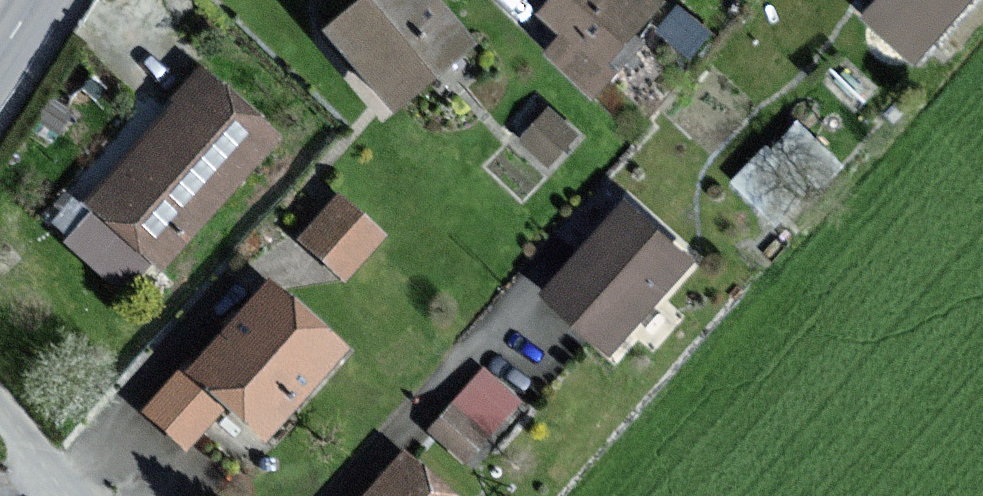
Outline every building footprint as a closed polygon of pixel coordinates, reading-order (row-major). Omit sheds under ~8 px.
[(436,0),(375,0),(335,37),(395,102),(468,34),(436,0)] [(539,14),(562,35),(546,53),(593,95),(637,45),(627,36),(659,0),(552,0),(539,14)] [(862,23),(915,72),(982,0),(883,0),(862,23)] [(271,133),(202,73),(91,201),(160,261),(271,133)] [(581,142),(552,116),(525,147),(554,173),(581,142)] [(384,240),(335,202),(334,202),(298,249),(348,288),(384,240)] [(697,263),(629,204),(543,303),(612,362),(697,263)] [(270,295),(263,289),(186,376),(181,372),(142,416),(190,457),(220,424),(255,455),(341,357),(270,295)] [(520,409),(484,379),(429,442),(465,473),(520,409)] [(399,467),(374,495),(433,495),(399,467)]
